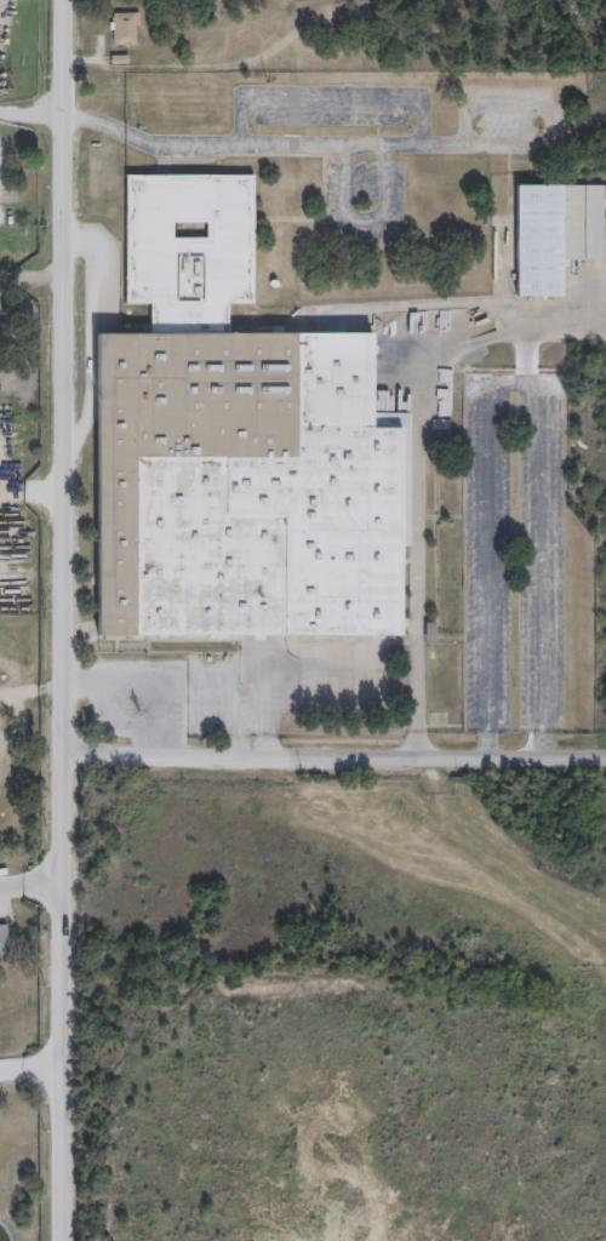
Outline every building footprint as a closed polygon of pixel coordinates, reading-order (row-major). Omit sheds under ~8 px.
[(112,13),(136,13),(136,44),(112,44),(112,13)] [(95,637),(93,336),(147,336),(147,304),(121,304),(121,176),(250,175),(250,304),(225,304),(225,334),(368,334),(368,413),(408,413),(410,545),(399,545),(399,636),(95,637)] [(601,218),(605,218),(605,245),(601,245),(601,259),(559,259),(559,297),(514,297),(514,185),(601,184),(601,218)]
